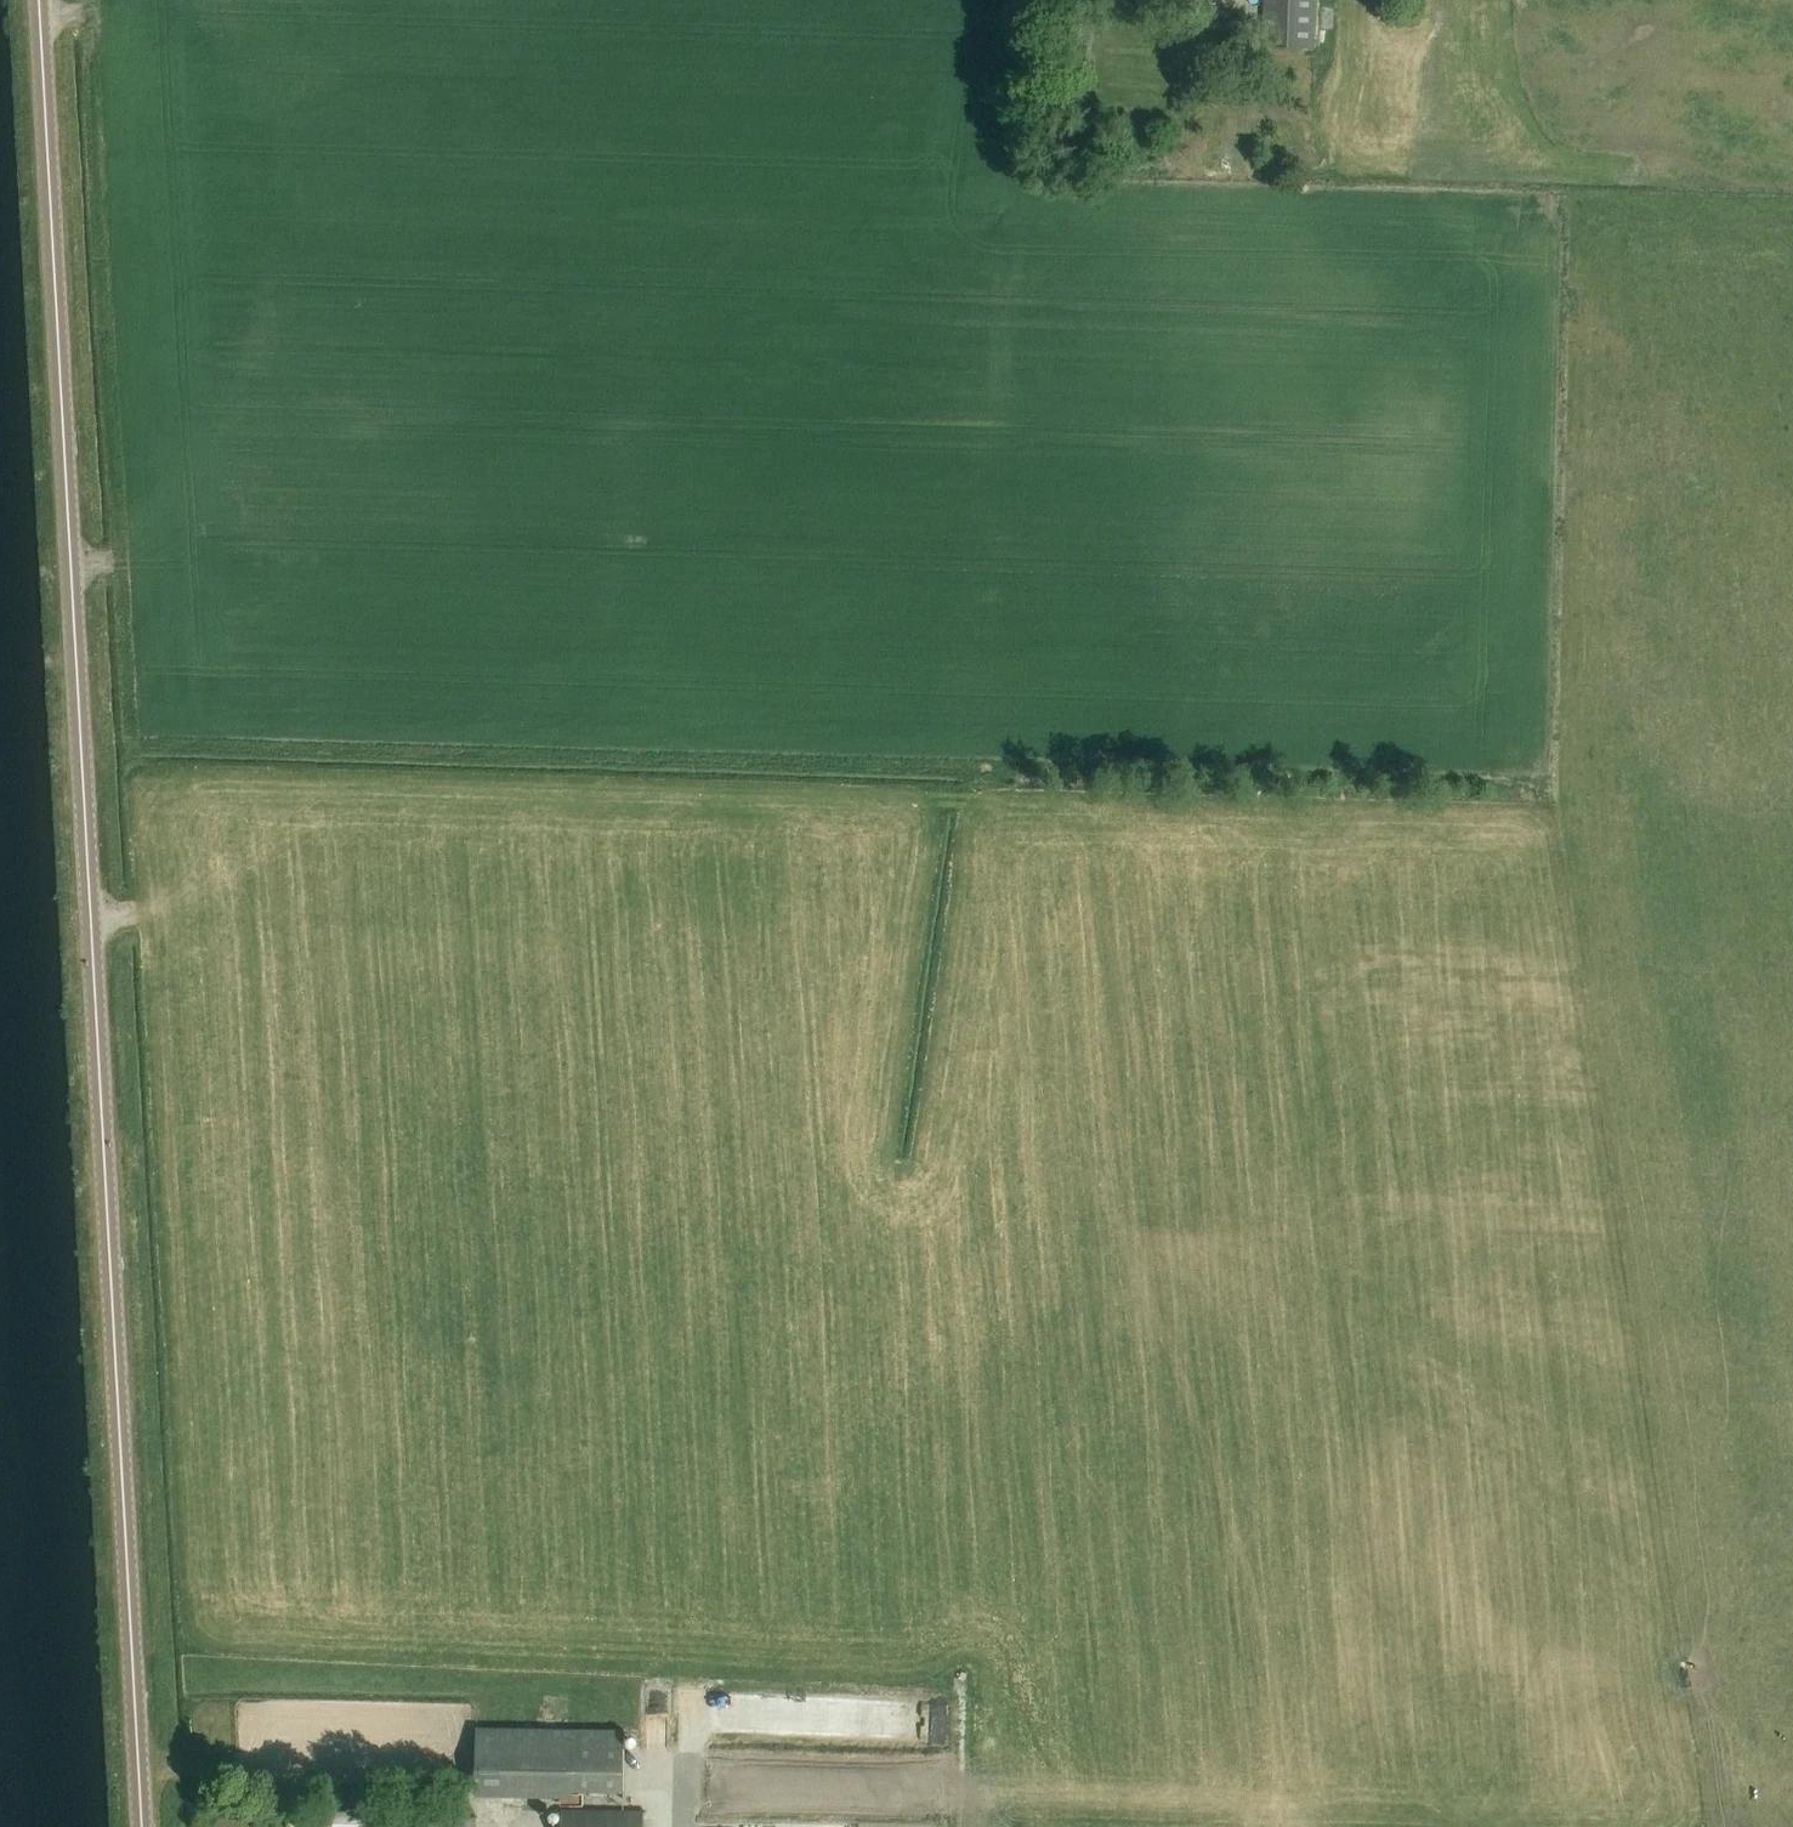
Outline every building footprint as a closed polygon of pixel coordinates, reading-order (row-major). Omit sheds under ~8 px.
[(1317,0),(1263,0),(1262,45),(1315,47),(1317,0)] [(625,1730),(478,1726),(476,1795),(573,1797),(573,1791),(624,1793),(625,1730)] [(335,1797),(336,1826),(346,1826),(365,1826),(367,1797),(335,1797)] [(563,1809),(563,1826),(644,1826),(644,1810),(563,1809)]
